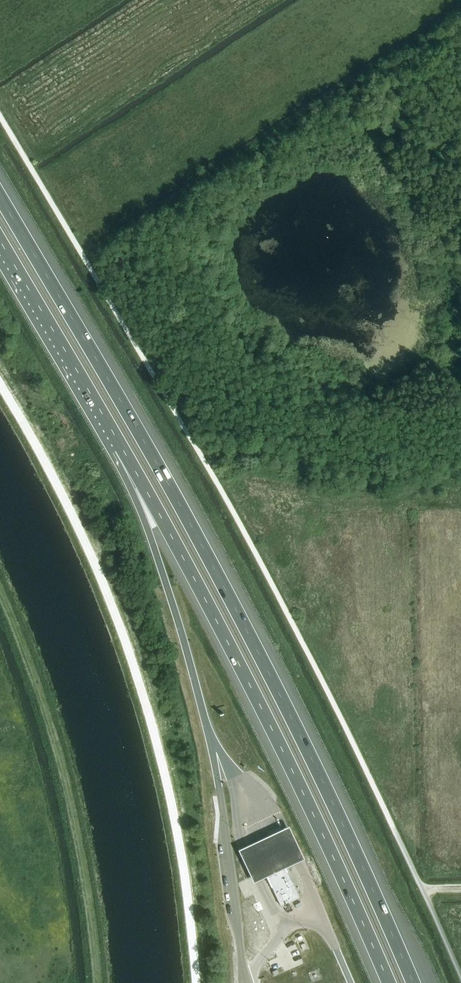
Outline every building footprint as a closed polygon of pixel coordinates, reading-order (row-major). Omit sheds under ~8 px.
[(237,851),(253,884),(260,881),(269,877),(286,869),(296,864),(303,860),(288,827),(280,831),(244,848),(237,851)] [(299,897),(286,869),(269,877),(282,905),(299,897)]
